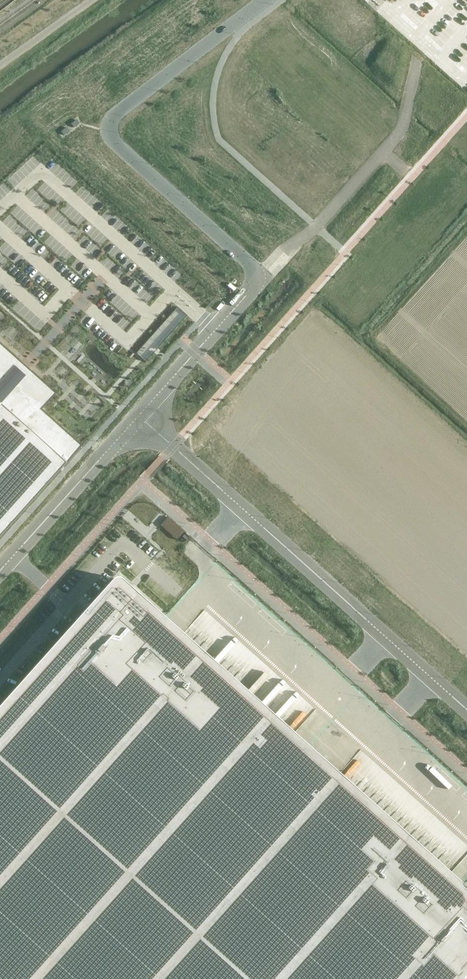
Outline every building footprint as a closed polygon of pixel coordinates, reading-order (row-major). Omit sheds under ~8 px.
[(177,307),(136,353),(146,362),(187,316),(177,307)] [(61,347),(83,367),(91,358),(69,338),(61,347)] [(61,470),(64,467),(65,465),(82,446),(41,410),(55,394),(30,371),(28,374),(25,371),(25,370),(25,369),(26,369),(26,368),(25,368),(25,367),(25,366),(24,366),(23,365),(22,365),(21,365),(20,366),(16,363),(18,361),(0,344),(0,538),(61,470)] [(177,539),(184,531),(167,517),(160,525),(177,539)] [(0,706),(0,761),(244,978),(466,978),(466,890),(150,607),(126,585),(121,581),(120,580),(118,580),(116,580),(114,580),(112,582),(108,586),(93,603),(0,706)] [(0,761),(0,978),(244,978),(0,761)] [(450,867),(464,853),(461,850),(447,864),(450,867)]
